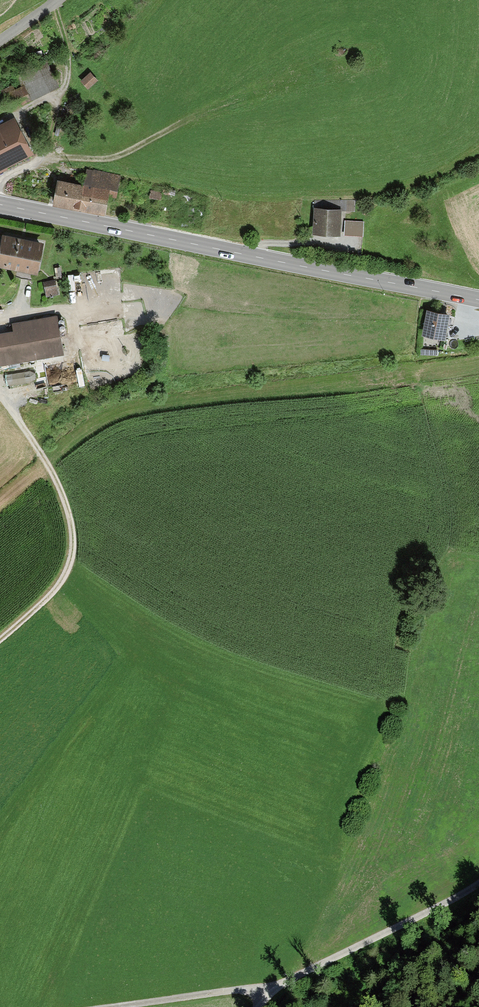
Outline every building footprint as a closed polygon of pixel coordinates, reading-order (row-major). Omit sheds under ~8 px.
[(97,81),(90,73),(81,81),(88,89),(97,81)] [(22,87),(2,97),(10,112),(30,102),(22,87)] [(13,119),(0,125),(0,169),(30,154),(13,119)] [(83,186),(60,181),(56,205),(103,213),(105,198),(115,199),(119,177),(86,171),(83,186)] [(341,212),(315,212),(315,236),(340,237),(341,212)] [(362,223),(345,222),(344,234),(361,235),(362,223)] [(4,235),(0,254),(0,265),(37,273),(44,244),(4,235)] [(55,280),(41,283),(43,294),(57,292),(55,280)] [(449,318),(428,313),(422,336),(444,341),(449,318)] [(0,336),(0,368),(64,356),(56,317),(12,325),(13,333),(0,336)]
